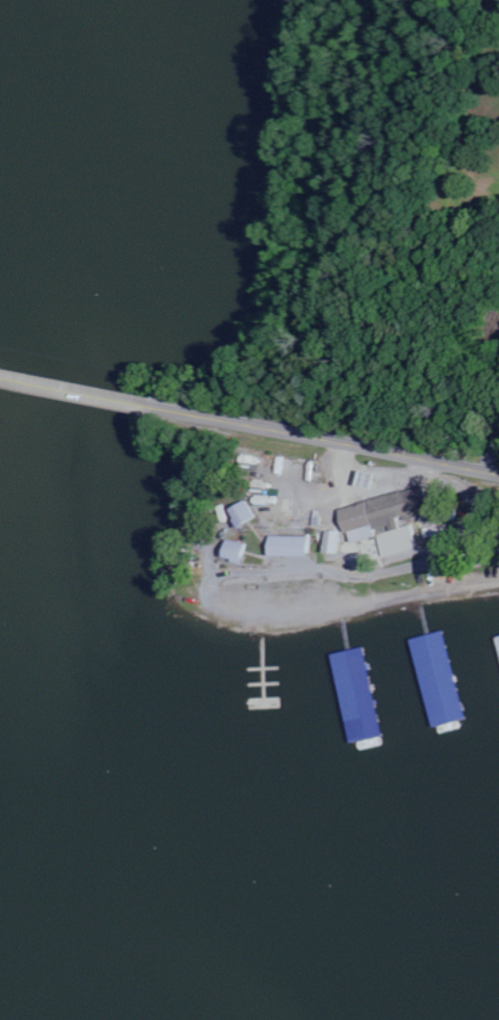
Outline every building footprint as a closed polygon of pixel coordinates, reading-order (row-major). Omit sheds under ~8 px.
[(371,491),(374,477),(359,473),(356,487),(371,491)] [(341,508),(347,535),(353,534),(355,545),(379,539),(378,532),(393,528),(395,534),(383,536),(388,557),(424,549),(419,526),(406,529),(403,518),(428,513),(423,490),(341,508)] [(258,519),(248,501),(231,511),(240,528),(258,519)] [(342,556),(346,534),(330,531),(327,554),(342,556)] [(311,558),(312,538),(271,537),(270,558),(311,558)] [(250,545),(228,540),(224,560),(246,565),(250,545)] [(417,640),(436,728),(470,720),(450,632),(417,640)] [(337,655),(355,742),(388,735),(370,648),(337,655)]
